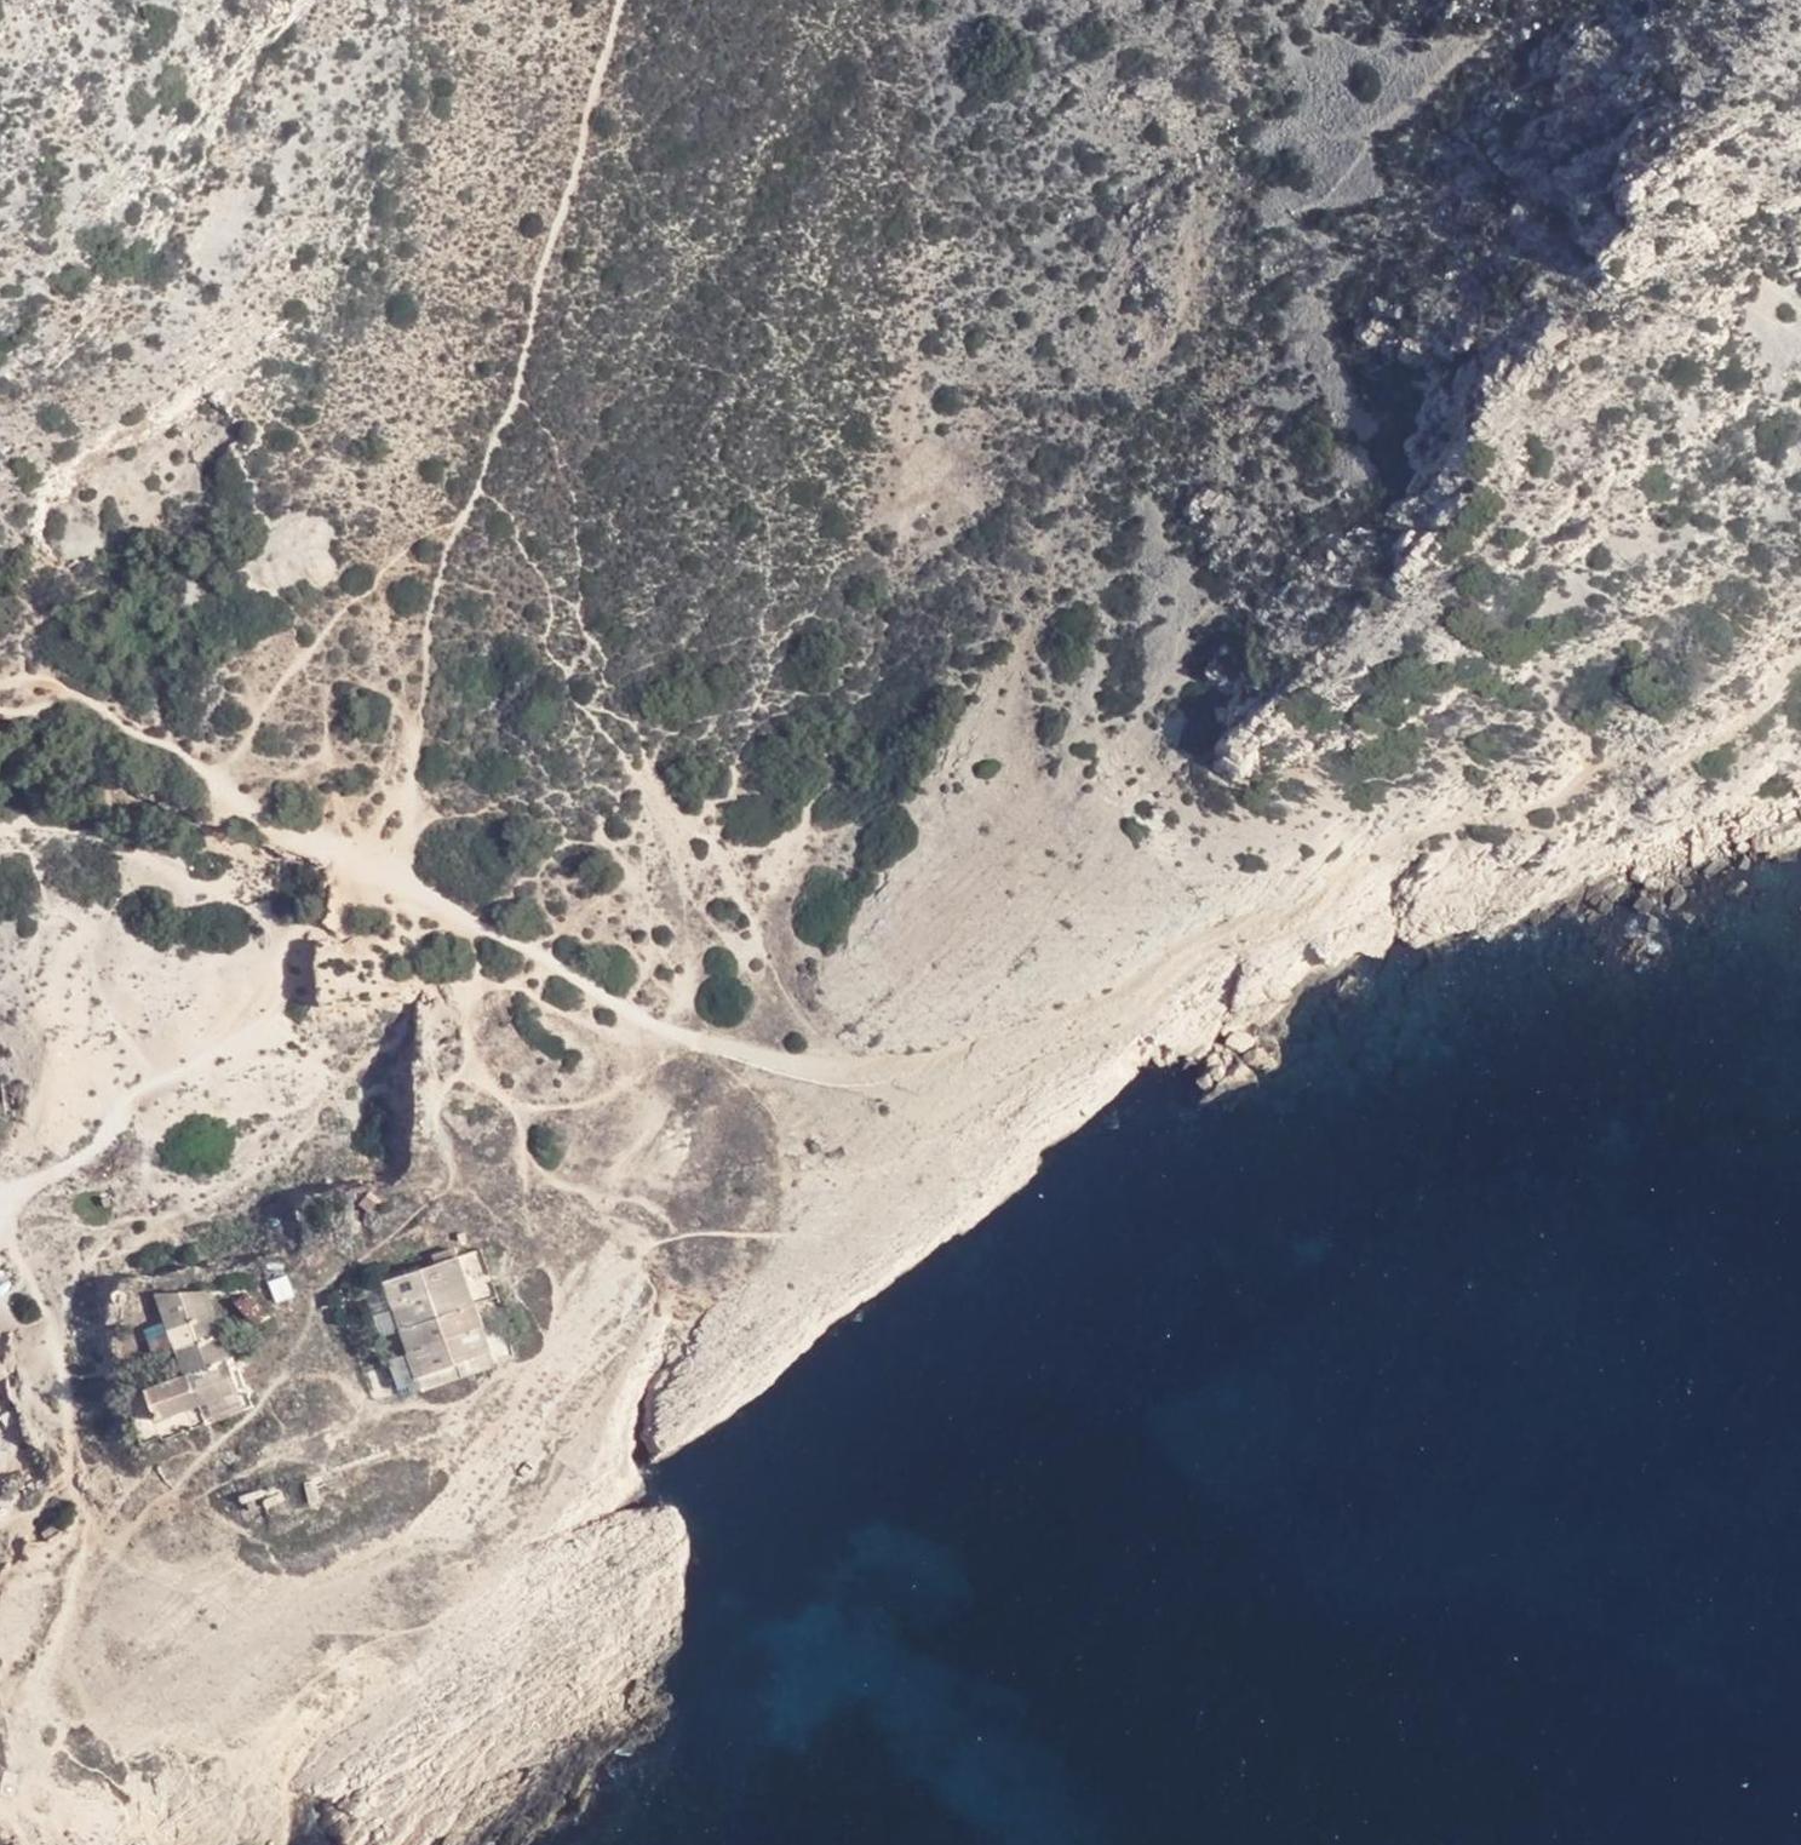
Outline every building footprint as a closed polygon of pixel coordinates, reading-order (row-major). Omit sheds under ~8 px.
[(369,1194),(359,1204),(367,1213),(377,1204),(385,1206),(387,1199),(373,1196),(369,1194)] [(107,1198),(100,1199),(102,1207),(109,1205),(107,1198)] [(466,1232),(457,1234),(459,1241),(467,1239),(466,1232)] [(404,1275),(379,1284),(399,1334),(472,1309),(453,1246),(431,1254),(434,1264),(420,1269),(418,1263),(402,1269),(404,1275)] [(287,1278),(268,1285),(275,1303),(293,1297),(287,1278)] [(118,1292),(115,1292),(113,1293),(111,1294),(110,1296),(109,1298),(109,1301),(110,1303),(112,1305),(114,1306),(116,1306),(119,1306),(121,1305),(122,1303),(123,1301),(124,1298),(123,1296),(122,1294),(120,1293),(118,1292)] [(243,1292),(229,1303),(252,1330),(266,1319),(243,1292)] [(142,1390),(154,1424),(240,1393),(233,1374),(238,1373),(237,1370),(240,1369),(243,1365),(240,1361),(236,1362),(234,1366),(231,1359),(226,1360),(203,1294),(149,1297),(178,1377),(142,1390)] [(472,1309),(399,1334),(415,1380),(417,1379),(421,1392),(493,1368),(472,1309)] [(16,1423),(13,1411),(0,1417),(6,1427),(16,1423)] [(390,1449),(237,1500),(239,1506),(303,1486),(313,1482),(392,1456),(390,1449)] [(527,1462),(519,1472),(527,1479),(534,1469),(527,1462)] [(313,1482),(303,1486),(307,1505),(318,1503),(313,1482)] [(279,1494),(261,1504),(265,1512),(284,1503),(279,1494)] [(253,1503),(246,1506),(249,1514),(256,1511),(253,1503)] [(40,1534),(44,1540),(60,1531),(55,1525),(40,1534)] [(12,1799),(17,1776),(2,1773),(3,1768),(0,1767),(0,1797),(12,1799)]
